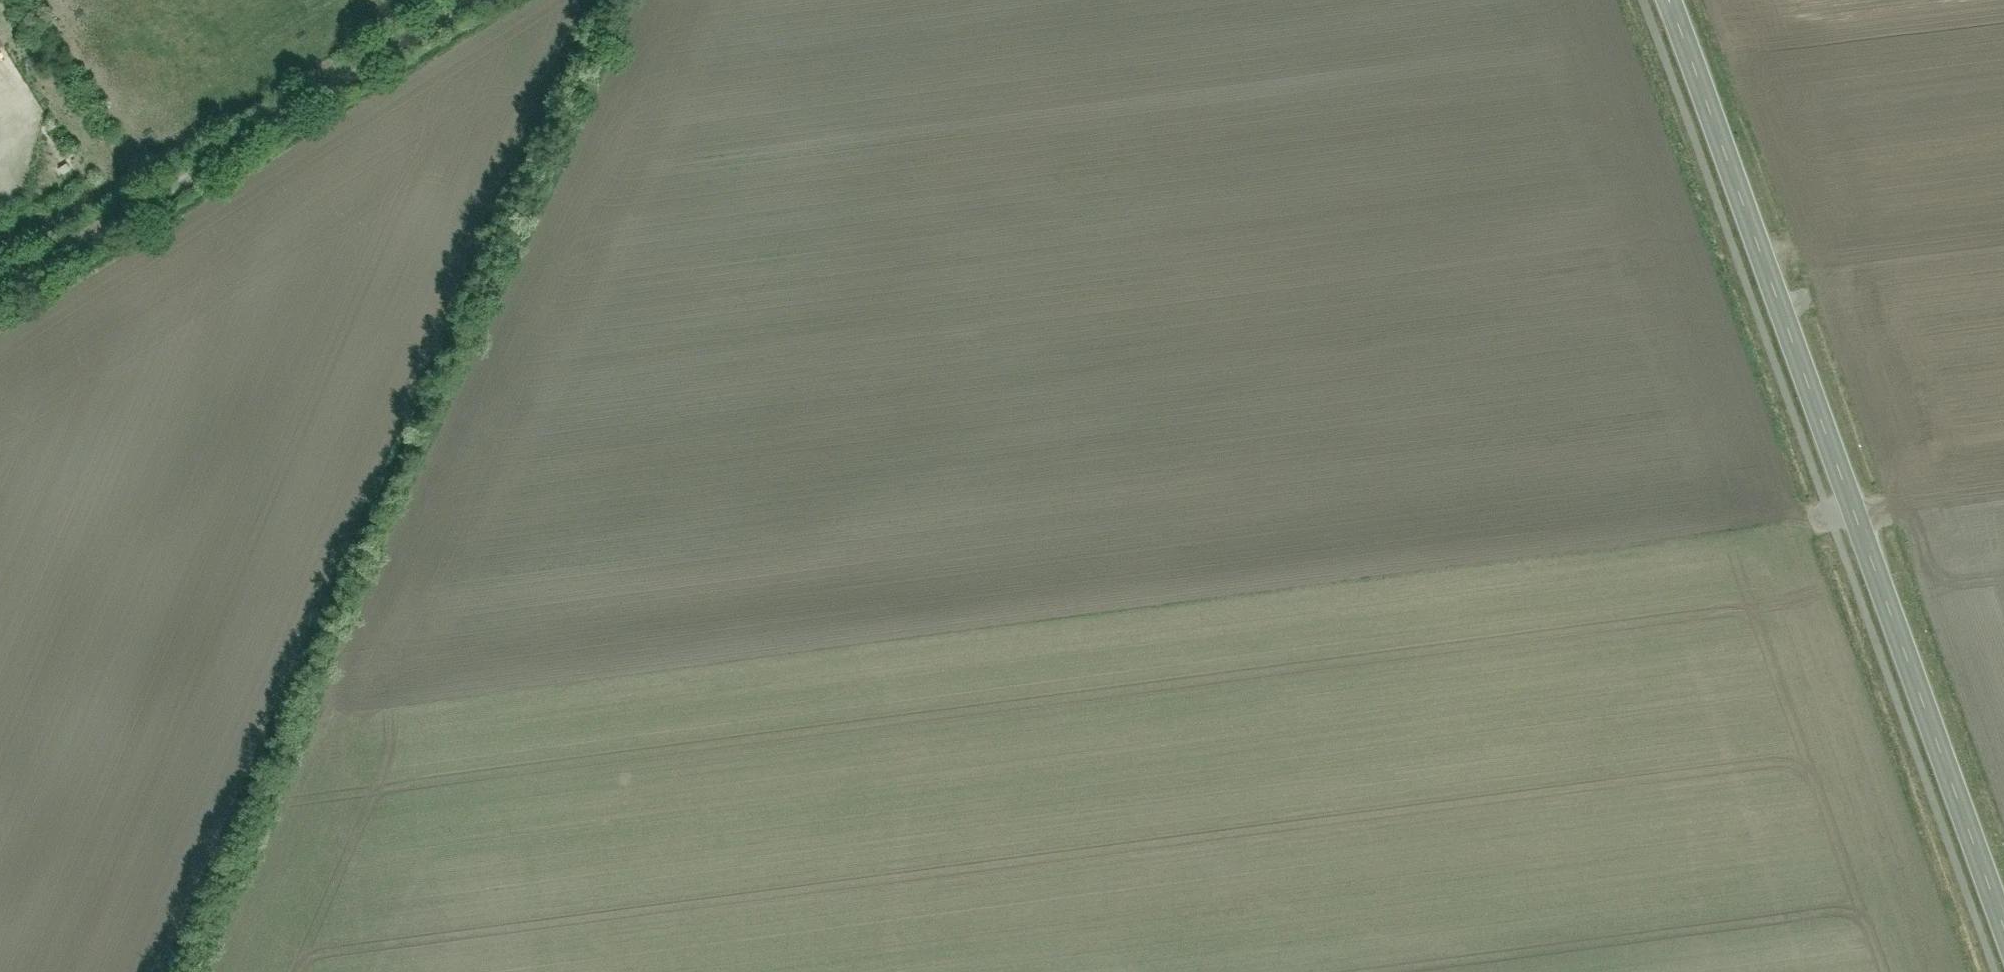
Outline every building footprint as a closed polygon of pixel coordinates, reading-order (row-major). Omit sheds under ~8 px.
[(0,25),(0,45),(9,39),(0,25)]
